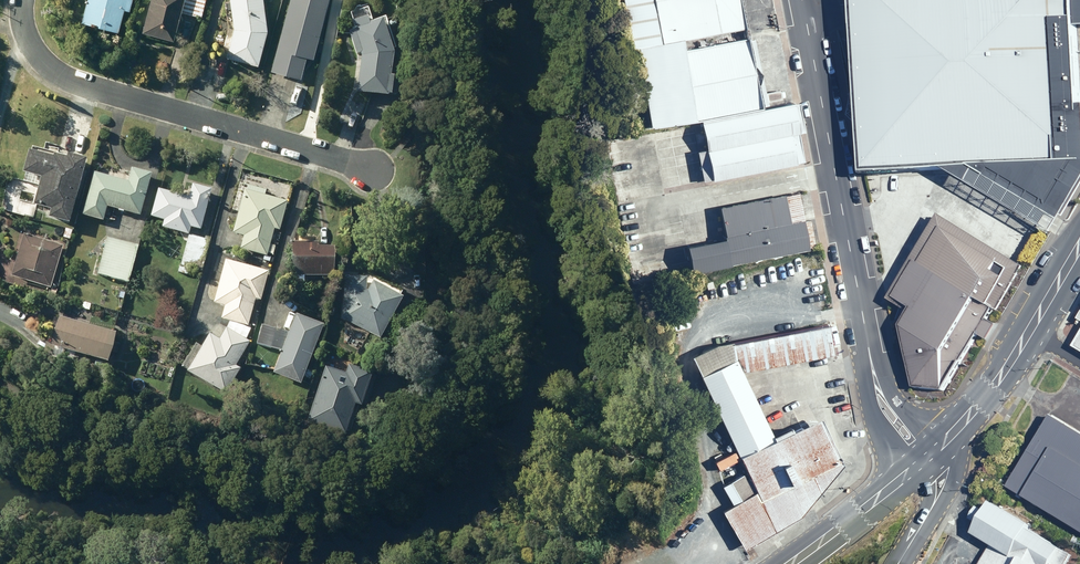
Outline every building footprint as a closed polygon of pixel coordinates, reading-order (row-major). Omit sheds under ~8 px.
[(80,23),(117,33),(123,11),(128,12),(131,0),(86,0),(80,23)] [(140,34),(171,42),(179,13),(200,19),(205,0),(149,0),(140,34)] [(233,29),(225,59),(256,67),(265,32),(260,0),(228,0),(233,29)] [(269,72),(299,80),(305,58),(311,60),(327,0),(288,0),(269,72)] [(631,47),(636,46),(650,125),(766,104),(754,36),(746,38),(740,0),(622,0),(631,47)] [(862,173),(944,169),(1049,235),(1063,213),(1079,187),(1079,107),(1074,2),(1074,0),(853,0),(853,7),(862,173)] [(350,23),(353,32),(348,34),(354,56),(359,54),(360,58),(356,94),(386,98),(386,96),(389,97),(389,95),(397,96),(399,73),(389,72),(391,55),(381,21),(368,25),(366,18),(350,23)] [(39,175),(31,203),(48,207),(46,215),(66,221),(84,156),(64,151),(63,155),(50,152),(50,154),(26,147),(20,170),(39,175)] [(93,170),(80,213),(101,219),(105,205),(138,214),(151,170),(131,165),(126,180),(93,170)] [(162,218),(160,226),(187,233),(189,225),(199,228),(210,187),(191,182),(187,195),(157,187),(149,215),(162,218)] [(263,194),(265,189),(246,184),(245,189),(243,188),(232,232),(243,235),(239,249),(263,254),(262,259),(269,261),(270,256),(266,255),(273,227),(279,229),(286,199),(263,194)] [(727,254),(722,255),(723,263),(728,262),(729,263),(809,248),(803,218),(800,219),(799,214),(788,216),(784,193),(719,206),(722,221),(714,222),(717,236),(723,235),(727,254)] [(997,323),(987,317),(994,306),(997,308),(1024,262),(941,212),(889,298),(910,310),(903,321),(913,384),(944,389),(977,333),(987,339),(997,323)] [(65,227),(62,236),(69,238),(72,229),(65,227)] [(62,244),(22,233),(10,274),(49,286),(62,244)] [(188,234),(178,271),(187,274),(189,266),(201,270),(209,240),(188,234)] [(106,236),(95,273),(126,282),(137,245),(106,236)] [(316,240),(290,240),(290,275),(293,275),(293,284),(303,284),(303,274),(331,274),(331,244),(316,244),(316,240)] [(213,302),(224,305),(220,318),(247,325),(254,298),(259,299),(266,270),(224,259),(213,302)] [(364,288),(365,276),(344,275),(342,318),(378,337),(400,295),(394,291),(396,288),(378,278),(376,282),(371,279),(365,289),(364,288)] [(118,286),(115,296),(122,298),(125,288),(118,286)] [(255,343),(280,349),(271,372),(299,383),(302,376),(309,379),(313,370),(305,367),(322,324),(295,313),(288,330),(260,324),(255,343)] [(96,356),(92,372),(110,377),(112,369),(104,366),(113,331),(58,316),(54,331),(47,329),(44,339),(50,341),(46,355),(76,363),(79,352),(96,356)] [(732,504),(722,509),(741,546),(799,517),(841,463),(819,416),(774,438),(741,369),(833,352),(828,322),(730,341),(729,339),(714,342),(689,355),(757,489),(752,492),(743,473),(722,484),(732,504)] [(234,364),(248,341),(225,327),(218,338),(209,332),(185,370),(222,393),(239,367),(234,364)] [(324,366),(306,421),(343,432),(353,402),(359,404),(370,371),(347,363),(344,372),(324,366)] [(1007,485),(1019,492),(1018,494),(1023,497),(1024,494),(1079,528),(1079,430),(1051,413),(1007,485)] [(970,518),(978,522),(973,531),(993,543),(980,563),(1079,563),(1079,557),(1029,527),(1032,523),(992,499),(985,509),(978,505),(970,518)]
